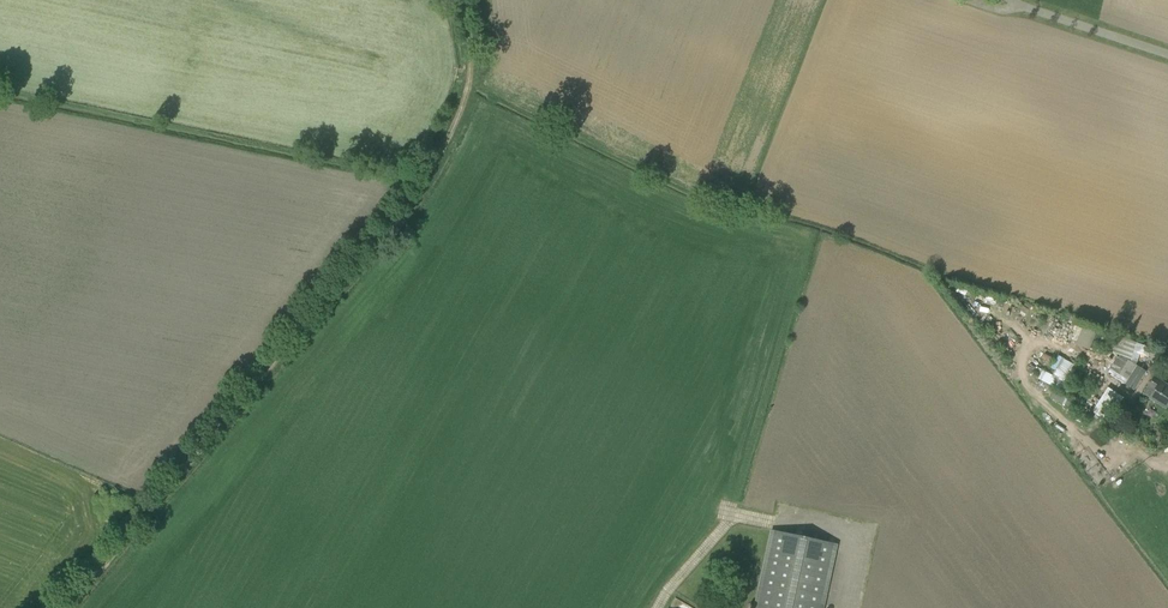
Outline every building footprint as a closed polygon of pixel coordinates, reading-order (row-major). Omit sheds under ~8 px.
[(1103,331),(1098,347),(1115,352),(1132,358),(1136,342),(1120,337),(1103,331)] [(1118,356),(1107,373),(1117,379),(1134,390),(1146,371),(1129,360),(1127,362),(1118,356)] [(1067,383),(1077,367),(1072,365),(1063,381),(1067,383)] [(1143,394),(1166,408),(1167,404),(1167,385),(1154,377),(1143,394)] [(1106,418),(1121,398),(1106,387),(1092,407),(1106,418)] [(1053,391),(1050,397),(1061,403),(1064,397),(1053,391)] [(835,544),(773,531),(756,607),(821,607),(835,544)]
